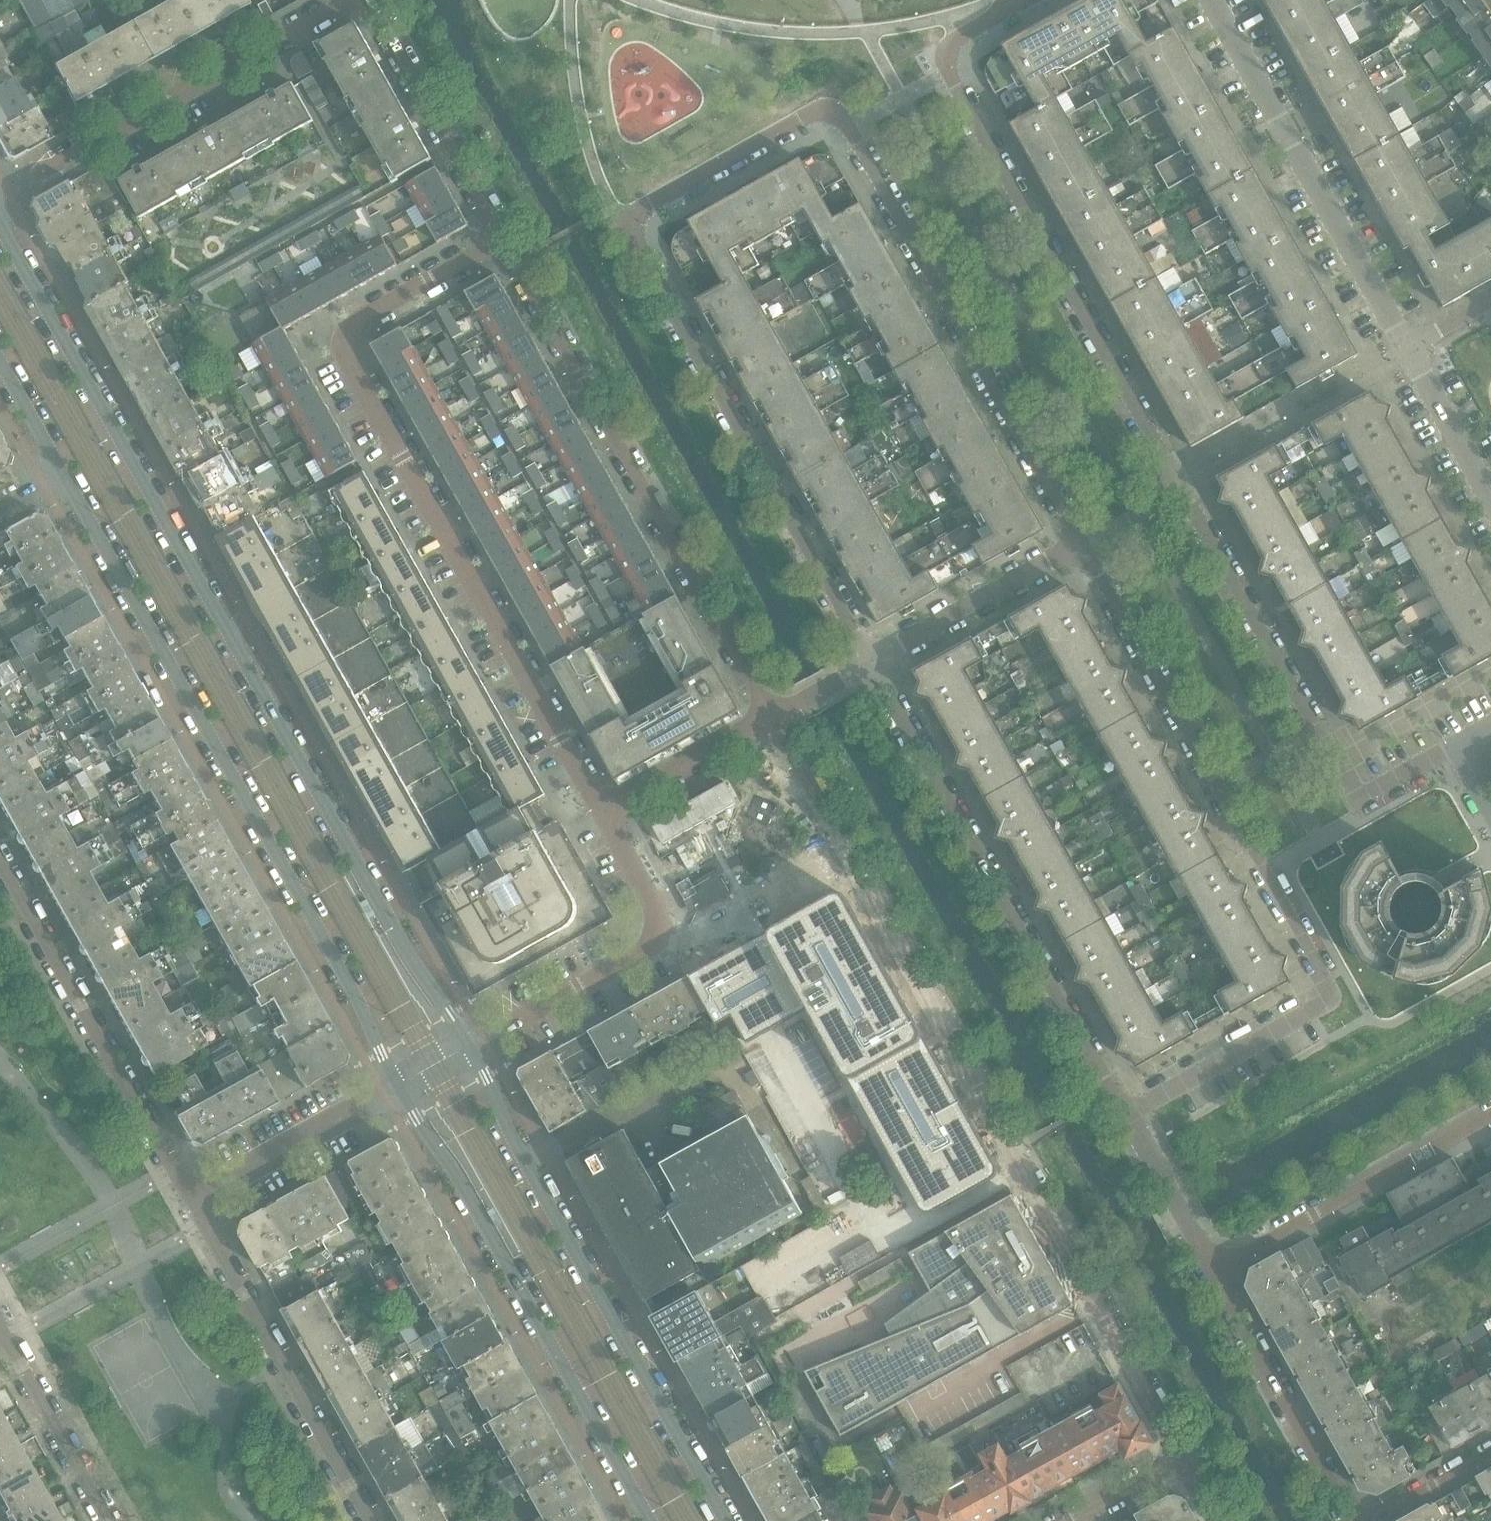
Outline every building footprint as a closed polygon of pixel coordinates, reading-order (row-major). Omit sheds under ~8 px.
[(27,16),(33,28),(34,30),(87,0),(17,0),(27,16)] [(149,11),(147,8),(151,6),(148,0),(140,0),(121,10),(125,17),(129,15),(131,18),(104,33),(126,73),(170,49),(149,11)] [(221,20),(210,0),(168,0),(149,11),(170,49),(221,20)] [(244,0),(210,0),(221,20),(247,5),(244,0)] [(1159,2),(1157,0),(1085,0),(1058,15),(1083,59),(1098,51),(1094,46),(1101,42),(1113,65),(1130,55),(1129,54),(1146,44),(1132,17),(1159,2)] [(1327,8),(1323,0),(1271,0),(1274,5),(1269,8),(1270,10),(1275,7),(1280,16),(1274,19),(1289,45),(1295,42),(1301,53),(1296,56),(1304,71),(1349,46),(1327,8)] [(1359,0),(1344,0),(1349,8),(1359,2),(1359,0)] [(1447,8),(1449,6),(1454,13),(1471,0),(1441,0),(1447,8)] [(1454,13),(1458,19),(1456,20),(1467,35),(1469,33),(1473,39),(1471,41),(1481,56),(1490,48),(1490,0),(1471,0),(1454,13)] [(272,15),(264,1),(257,6),(264,19),(272,15)] [(1398,21),(1408,13),(1405,8),(1395,15),(1398,21)] [(126,73),(104,33),(85,44),(78,32),(84,28),(74,11),(62,18),(35,32),(40,42),(61,31),(66,39),(71,36),(78,48),(52,62),(74,102),(126,73)] [(1414,21),(1408,13),(1398,21),(1403,28),(1414,21)] [(1060,65),(1066,62),(1069,67),(1083,59),(1058,15),(1022,35),(1021,35),(1002,45),(1004,49),(995,54),(995,56),(989,59),(985,74),(989,80),(987,81),(995,94),(1021,79),(1037,109),(1056,98),(1073,88),(1060,65)] [(394,91),(377,62),(355,23),(321,43),(328,57),(325,59),(336,79),(347,99),(351,97),(359,111),(394,91)] [(1217,103),(1202,77),(1174,28),(1146,44),(1129,54),(1130,55),(1137,68),(1143,64),(1154,84),(1117,104),(1129,125),(1166,105),(1169,111),(1163,114),(1171,129),(1217,103)] [(0,42),(0,86),(13,79),(2,60),(8,56),(0,42)] [(1399,135),(1377,97),(1376,94),(1406,77),(1389,46),(1358,63),(1349,46),(1304,71),(1312,86),(1318,83),(1324,94),(1318,97),(1320,99),(1325,96),(1330,105),(1324,108),(1339,134),(1345,131),(1351,142),(1345,145),(1354,160),(1399,135)] [(1481,56),(1490,69),(1490,48),(1481,56)] [(1428,62),(1438,55),(1435,50),(1424,57),(1428,62)] [(1444,63),(1438,55),(1428,62),(1433,70),(1444,63)] [(327,104),(319,89),(311,76),(301,82),(317,110),(327,104)] [(29,93),(23,97),(13,79),(0,86),(0,151),(5,159),(12,161),(76,125),(79,122),(81,119),(81,115),(80,112),(77,107),(47,125),(29,93)] [(313,121),(294,87),(292,83),(238,112),(258,147),(271,140),(273,143),(313,121)] [(432,159),(415,129),(394,91),(359,111),(366,124),(362,126),(385,166),(388,164),(396,179),(432,159)] [(1459,104),(1469,97),(1465,91),(1455,98),(1459,104)] [(1478,112),(1474,107),(1475,106),(1469,97),(1459,104),(1469,118),(1478,112)] [(1083,147),(1112,131),(1095,99),(1066,115),(1056,98),(1037,109),(1010,124),(1019,139),(1025,136),(1031,148),(1026,151),(1027,153),(1032,150),(1037,158),(1031,161),(1046,187),(1052,184),(1058,196),(1053,199),(1061,214),(1107,189),(1083,147)] [(1253,168),(1232,131),(1217,103),(1171,129),(1179,143),(1185,140),(1189,146),(1155,165),(1168,189),(1202,169),(1205,176),(1199,179),(1207,193),(1253,168)] [(258,147),(238,112),(171,150),(191,185),(205,177),(206,181),(246,159),(244,155),(258,147)] [(1450,225),(1426,184),(1456,167),(1439,136),(1409,152),(1399,135),(1354,160),(1362,175),(1368,172),(1374,183),(1369,187),(1370,189),(1375,186),(1380,194),(1375,197),(1389,223),(1395,220),(1401,232),(1396,235),(1404,250),(1410,247),(1448,226),(1450,225)] [(313,151),(311,147),(307,140),(299,144),(306,155),(313,151)] [(1485,152),(1478,143),(1467,151),(1473,160),(1485,152)] [(306,155),(299,144),(292,148),(299,160),(306,155)] [(191,185),(171,150),(118,180),(139,218),(146,215),(179,196),(177,193),(191,185)] [(1478,167),(1489,158),(1485,152),(1473,160),(1478,167)] [(818,192),(845,178),(838,165),(836,165),(833,159),(818,155),(812,158),(811,157),(802,163),(799,159),(781,170),(744,191),(770,236),(786,228),(782,222),(788,218),(802,242),(818,233),(815,229),(833,219),(818,192)] [(129,207),(115,182),(108,170),(104,164),(39,201),(37,207),(44,220),(43,226),(43,227),(52,244),(53,244),(59,245),(60,246),(99,224),(112,217),(115,223),(132,213),(129,207)] [(447,188),(436,168),(405,185),(416,205),(447,188)] [(1290,233),(1275,206),(1253,168),(1207,193),(1216,209),(1222,205),(1225,211),(1204,224),(1195,229),(1191,231),(1204,254),(1239,235),(1242,241),(1236,245),(1244,259),(1290,233)] [(250,194),(247,189),(243,183),(236,187),(241,199),(250,194)] [(357,186),(350,190),(357,201),(364,197),(357,186)] [(241,199),(236,187),(229,191),(235,202),(241,199)] [(458,206),(447,188),(416,205),(427,224),(458,206)] [(1150,267),(1133,236),(1141,232),(1146,240),(1155,235),(1150,227),(1162,220),(1160,216),(1177,205),(1168,190),(1151,200),(1145,189),(1116,205),(1107,189),(1061,214),(1069,228),(1075,225),(1081,236),(1075,240),(1077,242),(1082,239),(1087,247),(1081,250),(1096,276),(1102,273),(1108,285),(1102,288),(1109,299),(1154,274),(1156,277),(1178,264),(1172,254),(1150,267)] [(350,190),(343,194),(350,205),(357,201),(350,190)] [(770,236),(744,191),(708,211),(708,210),(689,221),(691,225),(681,230),(682,231),(676,235),(672,250),(675,256),(674,256),(681,270),(708,255),(723,284),(724,284),(742,274),(759,265),(746,241),(753,238),(756,244),(770,236)] [(343,194),(336,198),(343,209),(350,205),(343,194)] [(336,198),(329,201),(336,213),(343,209),(336,198)] [(329,201),(322,205),(329,217),(336,213),(329,201)] [(904,281),(888,252),(861,204),(833,219),(815,229),(818,233),(824,244),(829,240),(840,260),(803,281),(815,301),(818,300),(823,309),(836,302),(830,293),(851,281),(855,287),(850,290),(859,306),(904,281)] [(322,205),(315,209),(321,221),(329,217),(322,205)] [(469,226),(458,206),(427,224),(438,243),(469,226)] [(394,217),(388,207),(379,212),(385,222),(394,217)] [(315,209),(308,213),(314,225),(321,221),(315,209)] [(359,219),(354,210),(344,216),(349,225),(359,219)] [(1204,224),(1198,212),(1189,217),(1195,229),(1204,224)] [(308,213),(301,217),(307,229),(314,225),(308,213)] [(179,226),(177,222),(173,215),(167,219),(173,230),(179,226)] [(349,225),(344,216),(334,222),(338,231),(349,225)] [(301,217),(294,221),(300,233),(307,229),(301,217)] [(399,228),(394,217),(385,222),(391,233),(399,228)] [(173,230),(167,219),(159,223),(165,234),(173,230)] [(1456,240),(1448,226),(1410,247),(1444,307),(1462,297),(1459,291),(1469,285),(1472,291),(1490,280),(1490,220),(1456,240)] [(294,221),(286,225),(293,237),(300,233),(294,221)] [(131,258),(124,248),(118,236),(109,242),(99,224),(60,246),(66,258),(67,258),(71,266),(72,266),(76,273),(80,280),(80,281),(84,289),(90,300),(127,281),(130,279),(122,263),(131,258)] [(286,225),(279,229),(286,241),(293,237),(286,225)] [(279,229),(272,233),(279,245),(286,241),(279,229)] [(322,240),(317,231),(306,237),(311,246),(322,240)] [(272,233),(265,237),(272,249),(279,245),(272,233)] [(1327,300),(1312,272),(1290,233),(1244,259),(1252,273),(1258,270),(1262,277),(1254,281),(1228,296),(1241,320),(1275,301),(1278,308),(1273,311),(1281,325),(1327,300)] [(398,266),(380,235),(361,246),(378,277),(398,266)] [(265,237),(258,241),(265,253),(272,249),(265,237)] [(311,246),(306,237),(296,243),(301,252),(311,246)] [(407,249),(401,238),(392,243),(398,254),(407,249)] [(258,241),(251,245),(258,257),(265,253),(258,241)] [(251,245),(244,249),(251,261),(258,257),(251,245)] [(378,277),(361,246),(342,256),(359,287),(378,277)] [(159,263),(151,248),(143,252),(151,267),(159,263)] [(244,249),(237,253),(244,265),(251,261),(244,249)] [(237,253),(230,257),(237,269),(244,265),(237,253)] [(284,261),(279,253),(269,259),(274,267),(284,261)] [(359,287),(342,256),(323,267),(340,298),(359,287)] [(230,257),(223,261),(230,273),(237,269),(230,257)] [(274,267),(269,259),(258,264),(263,273),(274,267)] [(223,261),(216,265),(223,277),(230,273),(223,261)] [(216,265),(209,269),(216,281),(223,277),(216,265)] [(340,298),(323,267),(304,278),(322,309),(340,298)] [(209,269),(202,273),(209,285),(216,281),(209,269)] [(202,273),(195,276),(202,289),(209,285),(202,273)] [(783,315),(799,306),(786,281),(782,275),(771,281),(752,292),(746,281),(742,274),(724,284),(723,284),(696,300),(705,316),(711,312),(717,323),(712,327),(713,329),(719,326),(723,334),(728,343),(722,347),(732,364),(738,360),(744,372),(738,375),(746,390),(793,364),(806,356),(783,315)] [(1206,367),(1183,327),(1213,310),(1195,278),(1191,281),(1166,295),(1156,277),(1154,274),(1109,299),(1119,318),(1125,315),(1131,326),(1126,329),(1127,331),(1132,328),(1137,336),(1132,340),(1146,366),(1152,363),(1158,374),(1153,377),(1161,392),(1206,367)] [(507,295),(496,275),(465,292),(476,312),(507,295)] [(195,276),(188,280),(195,293),(202,289),(195,276)] [(322,309),(304,278),(285,288),(303,319),(322,309)] [(158,318),(151,305),(143,290),(135,294),(127,281),(90,300),(91,302),(89,308),(94,317),(98,325),(98,326),(119,362),(163,337),(153,321),(158,318)] [(940,346),(925,318),(904,281),(859,306),(866,319),(871,316),(875,322),(841,341),(854,365),(888,346),(892,352),(886,355),(895,371),(940,346)] [(303,319),(285,288),(266,299),(267,301),(254,309),(269,336),(283,328),(284,330),(303,319)] [(518,313),(507,295),(476,312),(487,331),(518,313)] [(1358,354),(1348,336),(1327,300),(1281,325),(1288,340),(1295,337),(1298,343),(1282,351),(1280,348),(1252,364),(1264,383),(1287,371),(1297,389),(1358,354)] [(294,347),(284,330),(283,328),(269,336),(254,309),(239,317),(254,344),(252,345),(263,364),(294,347)] [(456,323),(450,313),(441,318),(447,328),(456,323)] [(528,332),(518,313),(487,331),(497,350),(528,332)] [(442,331),(436,321),(428,325),(433,336),(442,331)] [(462,334),(456,323),(447,328),(453,339),(462,334)] [(413,347),(402,328),(371,345),(382,365),(413,347)] [(539,351),(528,332),(497,350),(508,368),(539,351)] [(185,365),(189,362),(192,368),(200,363),(198,358),(198,357),(196,353),(183,361),(179,354),(174,356),(163,337),(119,362),(151,421),(196,395),(187,378),(192,375),(185,365)] [(207,347),(205,342),(202,338),(197,341),(202,349),(207,347)] [(453,350),(447,339),(438,344),(444,355),(453,350)] [(976,410),(962,384),(940,346),(895,371),(903,385),(908,382),(912,388),(878,406),(892,430),(926,412),(929,418),(924,421),(931,435),(976,410)] [(304,366),(294,347),(263,364),(273,383),(304,366)] [(424,366),(413,347),(382,365),(393,384),(424,366)] [(458,360),(453,350),(444,355),(450,365),(458,360)] [(477,361),(471,350),(463,355),(468,366),(477,361)] [(550,370),(539,351),(508,368),(519,387),(550,370)] [(483,371),(477,361),(468,366),(474,376),(483,371)] [(832,434),(819,412),(831,406),(837,415),(855,405),(850,395),(849,396),(832,365),(802,381),(793,364),(746,390),(755,405),(761,401),(767,412),(762,415),(763,418),(769,415),(778,432),(772,436),(782,453),(788,449),(794,461),(788,464),(796,479),(843,453),(858,445),(847,426),(832,434)] [(1233,400),(1264,383),(1252,364),(1216,384),(1206,367),(1161,392),(1169,407),(1175,404),(1181,415),(1175,418),(1177,420),(1182,417),(1187,426),(1181,429),(1192,447),(1244,418),(1233,400)] [(243,375),(237,365),(228,370),(234,380),(243,375)] [(315,384),(304,366),(273,383),(284,402),(315,384)] [(434,385),(424,366),(393,384),(403,402),(434,385)] [(560,389),(550,370),(519,387),(529,406),(560,389)] [(474,387),(468,377),(459,382),(465,392),(474,387)] [(253,394),(247,384),(239,389),(245,399),(253,394)] [(325,403),(322,397),(315,384),(284,402),(294,421),(325,403)] [(445,404),(434,385),(403,402),(414,421),(445,404)] [(480,398),(474,387),(465,392),(471,403),(480,398)] [(498,399),(492,388),(484,393),(490,403),(498,399)] [(571,408),(560,389),(529,406),(540,425),(571,408)] [(1401,448),(1391,430),(1384,417),(1388,415),(1387,414),(1389,412),(1389,409),(1388,407),(1385,406),(1383,406),(1382,404),(1378,407),(1371,393),(1326,418),(1325,418),(1312,425),(1318,436),(1324,445),(1343,434),(1362,469),(1401,448)] [(259,405),(253,394),(245,399),(250,410),(259,405)] [(223,432),(217,422),(210,410),(206,413),(196,395),(151,421),(172,458),(172,457),(177,465),(182,475),(188,476),(228,453),(218,435),(223,432)] [(504,409),(498,399),(490,403),(495,414),(504,409)] [(242,408),(238,402),(230,407),(233,413),(242,408)] [(336,422),(325,403),(294,421),(305,440),(336,422)] [(456,423),(445,404),(414,421),(424,440),(456,423)] [(581,426),(571,408),(540,425),(550,444),(581,426)] [(1014,477),(997,447),(976,410),(931,435),(939,451),(945,447),(948,453),(915,471),(928,495),(947,485),(959,507),(968,502),(1014,477)] [(495,425),(489,415),(480,420),(486,430),(495,425)] [(274,432),(269,421),(260,426),(266,437),(274,432)] [(347,441),(336,422),(305,440),(315,458),(347,441)] [(466,441),(456,423),(424,440),(435,459),(466,441)] [(501,436),(495,425),(486,430),(492,440),(501,436)] [(1318,436),(1312,425),(1303,430),(1309,441),(1318,436)] [(519,436),(513,426),(505,431),(511,441),(519,436)] [(592,445),(581,426),(550,444),(561,463),(592,445)] [(258,437),(253,427),(241,434),(246,443),(258,437)] [(1309,441),(1303,430),(1293,436),(1299,446),(1309,441)] [(280,442),(274,432),(266,437),(272,447),(280,442)] [(525,447),(519,436),(511,441),(516,452),(525,447)] [(1299,446),(1293,436),(1284,441),(1289,451),(1299,446)] [(7,465),(10,455),(6,448),(1,439),(0,440),(0,469),(7,465)] [(358,461),(347,441),(315,458),(327,478),(358,461)] [(477,460),(466,441),(435,459),(446,478),(477,460)] [(1289,451),(1284,441),(1274,446),(1280,457),(1289,451)] [(254,491),(260,487),(262,493),(274,486),(278,494),(287,488),(272,460),(256,469),(259,474),(254,477),(247,465),(241,468),(236,459),(250,451),(246,443),(231,451),(228,453),(188,476),(195,489),(196,489),(200,496),(201,497),(201,496),(204,501),(209,511),(209,512),(213,520),(220,533),(221,533),(222,535),(265,511),(254,491)] [(602,464),(592,445),(561,463),(571,482),(602,464)] [(1287,512),(1277,493),(1267,476),(1285,466),(1280,457),(1274,446),(1263,453),(1264,453),(1219,478),(1226,492),(1222,494),(1223,495),(1221,497),(1221,500),(1223,502),(1225,504),(1227,503),(1228,505),(1232,503),(1249,532),(1287,512)] [(1428,486),(1427,485),(1429,483),(1429,480),(1428,478),(1425,477),(1423,477),(1422,475),(1418,478),(1401,448),(1362,469),(1382,505),(1371,511),(1374,515),(1385,509),(1402,540),(1441,518),(1424,488),(1428,486)] [(516,463),(510,452),(501,457),(507,468),(516,463)] [(870,502),(900,485),(883,454),(852,471),(843,453),(796,479),(805,494),(811,491),(818,502),(812,505),(813,507),(819,504),(829,521),(822,525),(832,542),(838,539),(845,550),(838,554),(846,568),(892,542),(870,502)] [(296,470),(290,459),(281,464),(287,474),(296,470)] [(487,479),(477,460),(446,478),(456,497),(487,479)] [(522,473),(516,463),(507,468),(513,478),(522,473)] [(540,474),(535,464),(526,468),(532,479),(540,474)] [(613,483),(602,464),(571,482),(582,500),(613,483)] [(302,480),(296,470),(287,474),(293,485),(302,480)] [(384,507),(375,493),(364,472),(330,491),(350,526),(384,507)] [(546,484),(540,474),(532,479),(538,489),(546,484)] [(1317,488),(1327,482),(1324,476),(1319,479),(1314,482),(1317,488)] [(1045,530),(1038,518),(1034,511),(1033,512),(1014,477),(968,502),(976,516),(982,512),(985,519),(973,525),(970,522),(948,534),(945,536),(955,555),(972,546),(983,564),(1045,530)] [(498,498),(487,479),(456,497),(467,515),(498,498)] [(1320,493),(1331,487),(1327,482),(1317,488),(1320,493)] [(623,502),(613,483),(582,500),(592,519),(623,502)] [(1323,499),(1334,493),(1331,487),(1320,493),(1323,499)] [(537,500),(531,490),(522,495),(528,505),(537,500)] [(1332,501),(1337,498),(1334,493),(1323,499),(1326,504),(1332,501)] [(329,562),(310,527),(296,503),(294,500),(292,496),(278,504),(265,511),(222,535),(220,540),(221,545),(253,603),(329,562)] [(508,517),(498,498),(467,515),(477,534),(508,517)] [(543,511),(537,500),(528,505),(534,516),(543,511)] [(561,512),(556,501),(547,506),(553,517),(561,512)] [(634,521),(623,502),(592,519),(603,538),(634,521)] [(404,543),(396,529),(384,507),(350,526),(370,562),(404,543)] [(567,522),(561,512),(553,517),(559,527),(567,522)] [(1327,583),(1317,565),(1287,512),(1249,532),(1266,563),(1262,565),(1263,567),(1261,569),(1261,571),(1263,574),(1265,575),(1267,574),(1268,576),(1272,574),(1290,605),(1327,583)] [(52,531),(44,517),(34,514),(0,533),(0,562),(52,531)] [(519,536),(508,517),(477,534),(488,553),(519,536)] [(928,570),(955,555),(945,536),(948,534),(938,518),(929,523),(938,540),(902,559),(892,542),(846,568),(855,583),(861,579),(867,591),(862,594),(863,596),(869,593),(873,601),(867,605),(878,624),(939,589),(928,570)] [(1481,591),(1471,572),(1464,560),(1468,558),(1467,556),(1469,555),(1469,552),(1468,550),(1466,549),(1463,549),(1462,547),(1458,549),(1441,518),(1402,540),(1443,612),(1481,591)] [(644,540),(634,521),(603,538),(613,557),(644,540)] [(558,538),(552,528),(543,533),(549,543),(558,538)] [(64,553),(52,531),(0,562),(0,590),(64,553)] [(530,554),(519,536),(488,553),(499,572),(530,554)] [(564,549),(558,538),(549,543),(555,554),(564,549)] [(583,549),(577,539),(568,544),(574,554),(583,549)] [(655,558),(644,540),(613,557),(624,576),(655,558)] [(424,579),(416,564),(404,543),(370,562),(390,598),(424,579)] [(1357,559),(1367,553),(1364,548),(1359,551),(1354,554),(1357,559)] [(588,560),(583,549),(574,554),(580,565),(588,560)] [(76,574),(64,553),(0,590),(0,614),(76,574)] [(1360,565),(1370,559),(1367,553),(1357,559),(1360,565)] [(540,573),(530,554),(499,572),(509,591),(540,573)] [(665,577),(655,558),(624,576),(634,595),(665,577)] [(1363,570),(1374,564),(1370,559),(1360,565),(1363,570)] [(372,638),(349,597),(329,562),(253,603),(297,680),(372,638)] [(1377,570),(1374,564),(1363,570),(1366,576),(1371,573),(1377,570)] [(579,576),(573,565),(565,570),(570,581),(579,576)] [(551,592),(540,573),(509,591),(520,610),(551,592)] [(88,595),(76,574),(0,614),(0,625),(3,630),(9,640),(88,595)] [(585,586),(579,576),(570,581),(576,591),(585,586)] [(604,587),(598,577),(589,582),(595,592),(604,587)] [(676,596),(665,577),(634,595),(645,613),(676,596)] [(444,615),(436,600),(424,579),(390,598),(410,634),(444,615)] [(1367,654),(1357,636),(1327,583),(1290,605),(1306,635),(1302,637),(1303,638),(1302,640),(1302,643),(1303,645),(1306,646),(1308,646),(1309,648),(1313,645),(1329,676),(1367,654)] [(1097,641),(1087,623),(1080,610),(1084,608),(1083,607),(1085,605),(1085,602),(1084,600),(1082,599),(1079,599),(1078,598),(1074,600),(1067,586),(1022,611),(1009,618),(1014,627),(1020,637),(1039,626),(1059,663),(1097,641)] [(610,598),(604,587),(595,592),(601,602),(610,598)] [(1490,656),(1490,608),(1481,591),(1443,612),(1462,647),(1445,658),(1450,667),(1456,677),(1467,671),(1467,670),(1490,656)] [(561,611),(551,592),(520,610),(530,628),(561,611)] [(62,638),(100,616),(88,595),(9,640),(11,644),(18,655),(21,661),(34,654),(62,638)] [(741,711),(676,596),(645,613),(643,614),(584,647),(582,648),(551,666),(616,781),(741,711)] [(600,614),(594,603),(586,608),(591,618),(600,614)] [(620,616),(614,606),(605,611),(611,621),(620,616)] [(572,630),(561,611),(530,628),(541,647),(572,630)] [(606,624),(600,614),(591,618),(597,629),(606,624)] [(464,651),(456,637),(444,615),(410,634),(421,654),(428,666),(430,670),(464,651)] [(32,682),(112,636),(107,628),(106,628),(100,616),(62,638),(67,647),(39,663),(34,654),(21,661),(27,673),(32,682)] [(1014,627),(1009,618),(999,623),(1004,633),(1014,627)] [(1397,630),(1407,625),(1404,619),(1399,622),(1394,625),(1397,630)] [(1004,633),(999,623),(990,629),(995,638),(1004,633)] [(1400,636),(1410,630),(1407,625),(1397,630),(1400,636)] [(995,638),(990,629),(980,634),(985,643),(995,638)] [(9,640),(3,630),(0,632),(0,650),(11,644),(9,640)] [(582,648),(572,630),(541,647),(551,666),(582,648)] [(1403,641),(1414,636),(1410,630),(1400,636),(1403,641)] [(985,643),(980,634),(971,639),(976,649),(985,643)] [(70,686),(85,678),(123,657),(116,645),(112,636),(32,682),(38,691),(65,676),(70,686)] [(1411,644),(1417,641),(1414,636),(1403,641),(1406,647),(1411,644)] [(409,705),(392,675),(372,638),(297,680),(333,746),(409,705)] [(983,705),(973,686),(963,669),(981,658),(976,649),(971,639),(959,646),(960,646),(915,671),(922,685),(919,687),(919,689),(918,691),(918,693),(919,695),(921,697),(924,696),(925,698),(928,696),(945,726),(983,705)] [(1124,679),(1123,678),(1125,676),(1125,673),(1124,671),(1122,670),(1119,670),(1118,669),(1114,671),(1097,641),(1059,663),(1099,734),(1137,712),(1120,682),(1124,679)] [(484,687),(476,672),(464,651),(430,670),(450,706),(484,687)] [(1416,699),(1411,689),(1406,679),(1387,689),(1367,654),(1329,676),(1346,706),(1342,708),(1343,709),(1342,712),(1341,714),(1343,716),(1345,718),(1347,717),(1348,719),(1352,717),(1360,730),(1404,705),(1405,705),(1416,699)] [(32,683),(26,673),(27,673),(21,661),(18,655),(0,665),(0,724),(3,722),(17,715),(6,698),(32,683)] [(55,723),(135,679),(123,657),(85,678),(90,687),(48,711),(53,719),(55,723)] [(1456,677),(1450,667),(1441,673),(1446,682),(1456,677)] [(1024,675),(1021,670),(1010,676),(1013,681),(1024,675)] [(1446,682),(1441,673),(1431,678),(1437,688),(1446,682)] [(1016,686),(1027,680),(1024,675),(1013,681),(1016,686)] [(1437,688),(1431,678),(1421,684),(1427,693),(1437,688)] [(96,726),(99,724),(146,698),(135,679),(55,723),(58,729),(60,733),(90,716),(96,726)] [(1020,692),(1030,686),(1027,680),(1016,686),(1020,692)] [(1427,693),(1421,684),(1411,689),(1416,699),(1427,693)] [(1023,698),(1034,691),(1030,686),(1020,692),(1023,698)] [(504,722),(497,709),(484,687),(450,706),(470,742),(504,722)] [(89,756),(157,718),(146,698),(99,724),(104,733),(85,744),(80,735),(66,743),(74,756),(77,763),(89,756)] [(446,772),(429,741),(409,705),(333,746),(370,812),(446,772)] [(1024,776),(1014,759),(983,705),(945,726),(962,756),(958,758),(959,760),(958,762),(958,765),(960,767),(962,768),(964,767),(965,769),(968,767),(986,798),(1024,776)] [(1164,751),(1164,750),(1165,748),(1165,745),(1164,743),(1162,742),(1159,742),(1158,740),(1155,742),(1137,712),(1099,734),(1138,804),(1176,782),(1161,754),(1164,751)] [(97,766),(125,750),(131,760),(169,739),(157,718),(89,756),(77,763),(80,768),(89,783),(102,776),(97,766)] [(61,740),(68,753),(63,756),(65,761),(74,756),(66,743),(60,733),(58,729),(55,723),(53,719),(39,726),(38,724),(13,739),(3,722),(0,724),(0,798),(34,779),(24,762),(51,746),(61,740)] [(525,759),(517,746),(504,722),(470,742),(490,778),(525,759)] [(1065,744),(1061,738),(1050,744),(1054,751),(1065,744)] [(113,798),(180,760),(169,739),(131,760),(137,771),(112,785),(106,774),(102,776),(89,783),(90,785),(98,799),(100,803),(112,796),(113,798)] [(1069,752),(1065,744),(1054,751),(1057,758),(1069,752)] [(1060,763),(1071,756),(1069,752),(1057,758),(1060,763)] [(1063,768),(1074,761),(1071,756),(1060,763),(1063,768)] [(545,795),(538,783),(525,759),(490,778),(511,814),(536,800),(545,795)] [(153,800),(191,778),(180,760),(113,798),(118,808),(149,791),(153,800)] [(56,818),(81,804),(83,807),(98,799),(90,785),(89,783),(80,768),(66,776),(68,780),(44,795),(34,779),(0,798),(0,805),(28,855),(65,834),(57,821),(56,818)] [(480,831),(469,813),(446,772),(370,812),(401,866),(405,869),(410,871),(413,868),(416,872),(482,835),(480,831)] [(1064,848),(1034,794),(1024,776),(986,798),(1002,828),(999,830),(999,831),(998,834),(998,836),(999,838),(1002,840),(1004,839),(1005,839),(1006,840),(1008,839),(1025,869),(1064,848)] [(135,838),(203,799),(191,778),(153,800),(159,809),(125,828),(129,836),(133,834),(135,838)] [(1217,855),(1200,825),(1204,823),(1203,821),(1205,819),(1205,816),(1204,814),(1202,813),(1199,813),(1198,812),(1194,814),(1176,782),(1138,804),(1179,877),(1217,855)] [(168,846),(215,820),(203,799),(135,838),(125,844),(130,854),(142,847),(163,836),(168,846)] [(611,912),(607,905),(561,824),(559,825),(554,824),(553,822),(549,824),(536,800),(511,814),(480,831),(482,835),(416,872),(427,892),(424,894),(425,896),(423,902),(421,903),(467,984),(470,991),(473,990),(478,991),(479,993),(486,989),(485,988),(600,923),(601,925),(608,921),(607,919),(608,914),(611,912)] [(1106,817),(1103,811),(1092,817),(1095,823),(1106,817)] [(1109,823),(1106,817),(1095,823),(1098,828),(1109,823)] [(179,865),(225,839),(215,820),(168,846),(155,853),(166,873),(179,865)] [(113,857),(107,846),(119,839),(111,823),(87,837),(80,826),(65,834),(28,855),(59,910),(96,888),(87,872),(113,857)] [(1101,834),(1111,828),(1109,823),(1098,828),(1101,834)] [(1104,839),(1114,833),(1111,828),(1101,834),(1104,839)] [(190,885),(237,860),(225,839),(179,865),(190,885)] [(1487,889),(1483,877),(1481,874),(1479,872),(1477,874),(1473,866),(1447,885),(1444,881),(1436,875),(1435,875),(1427,871),(1417,870),(1407,871),(1398,874),(1382,845),(1364,855),(1355,860),(1349,868),(1345,877),(1344,888),(1343,927),(1344,938),(1346,944),(1350,951),(1354,956),(1362,961),(1387,975),(1415,984),(1429,985),(1434,985),(1439,983),(1447,979),(1453,975),(1481,947),(1488,939),(1490,931),(1490,906),(1487,889)] [(142,847),(130,854),(136,864),(148,857),(142,847)] [(1104,918),(1093,900),(1064,848),(1025,869),(1042,899),(1039,901),(1039,903),(1038,905),(1038,907),(1039,910),(1042,911),(1044,910),(1045,912),(1048,910),(1065,940),(1104,918)] [(1257,926),(1242,898),(1241,896),(1245,894),(1244,893),(1245,891),(1246,888),(1244,886),(1242,884),(1239,885),(1238,883),(1235,885),(1217,855),(1179,877),(1219,948),(1257,926)] [(202,906),(248,880),(237,860),(190,885),(202,906)] [(688,878),(676,885),(679,890),(684,900),(689,898),(696,910),(728,892),(716,869),(691,883),(688,878)] [(212,925),(259,899),(248,880),(202,906),(212,925)] [(144,914),(137,902),(152,894),(145,882),(105,904),(96,888),(59,910),(90,965),(126,944),(118,929),(144,914)] [(1145,889),(1142,884),(1131,889),(1134,894),(1145,889)] [(1148,894),(1145,889),(1134,894),(1137,900),(1148,894)] [(1140,906),(1150,900),(1148,894),(1137,900),(1140,906)] [(834,896),(688,976),(709,1013),(710,1014),(715,1025),(731,1017),(746,1043),(808,1009),(918,1209),(920,1211),(922,1213),(925,1214),(929,1214),(932,1213),(990,1181),(992,1179),(994,1177),(995,1174),(995,1170),(994,1167),(848,900),(846,898),(843,896),(840,895),(837,895),(834,896)] [(224,946),(271,921),(259,899),(212,925),(188,940),(180,944),(189,961),(191,964),(201,959),(196,950),(210,942),(215,951),(224,946)] [(1148,908),(1154,905),(1150,900),(1140,906),(1143,911),(1148,908)] [(176,921),(169,907),(162,911),(169,924),(176,921)] [(1159,927),(1153,916),(1144,922),(1150,933),(1159,927)] [(1144,990),(1124,955),(1104,918),(1065,940),(1083,971),(1079,973),(1080,974),(1078,976),(1078,979),(1079,981),(1082,982),(1084,982),(1085,983),(1089,981),(1106,1012),(1144,990)] [(236,966),(282,941),(271,921),(224,946),(236,966)] [(1288,981),(1281,969),(1281,968),(1284,965),(1283,964),(1285,962),(1285,959),(1284,957),(1282,956),(1279,956),(1278,954),(1274,957),(1257,926),(1219,948),(1239,983),(1221,994),(1227,1004),(1232,1013),(1243,1007),(1243,1006),(1288,981)] [(1184,944),(1178,934),(1167,940),(1173,951),(1184,944)] [(189,961),(180,944),(179,941),(165,949),(162,945),(135,960),(126,944),(90,965),(120,1019),(158,998),(150,983),(189,961)] [(247,987),(250,986),(293,961),(282,941),(236,966),(247,987)] [(1184,961),(1181,955),(1171,961),(1174,967),(1184,961)] [(269,1017),(311,992),(293,960),(293,961),(250,986),(256,997),(253,999),(257,1005),(242,1014),(249,1028),(238,1033),(243,1042),(260,1032),(256,1024),(269,1017)] [(1176,972),(1187,966),(1184,961),(1174,967),(1176,972)] [(1180,978),(1190,972),(1187,966),(1176,972),(1180,978)] [(1183,984),(1193,978),(1190,972),(1180,978),(1183,984)] [(710,1014),(709,1013),(688,976),(632,1007),(654,1045),(710,1014)] [(195,1031),(207,1025),(208,1028),(223,1020),(219,1014),(219,1012),(210,997),(199,978),(182,987),(191,1003),(168,1016),(158,998),(120,1019),(152,1075),(166,1068),(204,1046),(195,1031)] [(1136,1066),(1181,1041),(1193,1035),(1188,1026),(1182,1016),(1181,1016),(1164,1026),(1144,990),(1106,1012),(1122,1042),(1119,1044),(1119,1045),(1118,1047),(1118,1050),(1119,1052),(1121,1053),(1124,1053),(1125,1055),(1128,1052),(1136,1066)] [(329,1023),(311,992),(269,1017),(275,1027),(270,1030),(275,1039),(279,1037),(285,1048),(329,1023)] [(1232,1013),(1227,1004),(1217,1010),(1222,1019),(1232,1013)] [(654,1045),(632,1007),(611,1019),(632,1057),(654,1045)] [(236,1028),(226,1010),(219,1014),(223,1020),(229,1032),(236,1028)] [(1222,1019),(1217,1010),(1207,1015),(1212,1024),(1222,1019)] [(1212,1024),(1207,1015),(1198,1020),(1203,1029),(1212,1024)] [(589,1031),(610,1069),(632,1057),(611,1019),(589,1031)] [(1203,1029),(1198,1020),(1188,1026),(1193,1035),(1203,1029)] [(344,1065),(346,1056),(332,1031),(333,1031),(329,1023),(285,1048),(283,1049),(293,1066),(275,1077),(265,1082),(276,1102),(310,1084),(310,1083),(344,1065)] [(587,1112),(623,1091),(610,1069),(589,1031),(520,1069),(518,1075),(551,1133),(587,1112)] [(264,1083),(254,1066),(244,1071),(232,1049),(226,1041),(218,1046),(255,1114),(276,1102),(265,1082),(264,1083)] [(255,1114),(218,1046),(206,1053),(211,1061),(223,1083),(213,1089),(234,1126),(255,1114)] [(234,1126),(213,1089),(203,1094),(191,1072),(202,1066),(197,1056),(181,1062),(177,1069),(181,1078),(180,1078),(213,1137),(234,1126)] [(213,1137),(180,1078),(169,1084),(181,1106),(172,1112),(189,1142),(200,1145),(213,1137)] [(802,1213),(784,1180),(788,1178),(775,1154),(770,1157),(734,1092),(696,1113),(709,1137),(646,1171),(623,1130),(603,1141),(601,1138),(586,1147),(587,1150),(567,1162),(645,1301),(710,1264),(790,1220),(802,1213)] [(367,1194),(411,1170),(393,1139),(326,1176),(343,1206),(357,1197),(351,1187),(351,1181),(357,1177),(367,1194)] [(1490,1221),(1490,1157),(1462,1174),(1452,1157),(1386,1194),(1395,1211),(1364,1229),(1363,1226),(1353,1232),(1353,1231),(1339,1238),(1348,1253),(1339,1258),(1350,1279),(1355,1277),(1364,1295),(1392,1279),(1391,1277),(1490,1221)] [(444,1229),(411,1170),(367,1194),(378,1214),(384,1210),(396,1230),(389,1234),(400,1253),(444,1229)] [(339,1225),(350,1218),(343,1206),(326,1176),(293,1194),(262,1211),(289,1260),(293,1258),(323,1241),(342,1231),(339,1225)] [(831,1216),(811,1180),(809,1177),(801,1182),(809,1196),(808,1197),(814,1207),(815,1206),(823,1221),(831,1216)] [(804,1371),(841,1436),(1074,1306),(1012,1195),(909,1253),(930,1292),(894,1318),(901,1331),(804,1371)] [(289,1260),(262,1211),(243,1222),(240,1232),(260,1268),(270,1263),(274,1270),(290,1262),(289,1260)] [(477,1288),(460,1258),(444,1229),(400,1253),(410,1272),(417,1268),(422,1279),(416,1282),(427,1301),(433,1298),(439,1309),(477,1288)] [(361,1240),(370,1234),(367,1231),(359,1236),(361,1240)] [(1298,1280),(1325,1265),(1310,1237),(1279,1254),(1252,1270),(1247,1286),(1256,1302),(1297,1279),(1298,1280)] [(374,1261),(364,1243),(343,1254),(353,1272),(364,1266),(371,1263),(374,1261)] [(309,1274),(334,1260),(328,1249),(298,1266),(303,1275),(304,1277),(309,1274)] [(378,1274),(374,1267),(371,1263),(364,1266),(371,1278),(378,1274)] [(320,1293),(309,1274),(304,1277),(303,1275),(273,1292),(285,1312),(320,1293)] [(1319,1319),(1326,1315),(1321,1307),(1343,1294),(1340,1287),(1325,1295),(1322,1290),(1308,1299),(1298,1280),(1297,1279),(1256,1302),(1284,1352),(1325,1329),(1319,1319)] [(492,1316),(477,1288),(439,1309),(432,1313),(447,1341),(490,1318),(490,1317),(492,1316)] [(404,1298),(400,1291),(391,1297),(395,1303),(404,1298)] [(678,1360),(721,1336),(696,1291),(653,1316),(678,1360)] [(335,1321),(320,1293),(285,1312),(301,1341),(335,1321)] [(403,1317),(395,1303),(391,1297),(389,1293),(380,1297),(394,1322),(403,1317)] [(462,1368),(507,1342),(506,1341),(504,1342),(490,1318),(447,1341),(462,1368)] [(367,1377),(335,1321),(301,1341),(332,1397),(367,1377)] [(746,1326),(731,1334),(736,1342),(750,1335),(746,1326)] [(1352,1378),(1338,1353),(1325,1329),(1284,1352),(1311,1401),(1352,1378)] [(755,1397),(749,1386),(770,1373),(759,1355),(738,1367),(721,1336),(678,1360),(712,1421),(755,1397)] [(1353,1346),(1361,1342),(1358,1336),(1340,1345),(1343,1350),(1353,1346)] [(1438,1361),(1461,1348),(1455,1338),(1432,1351),(1438,1361)] [(398,1356),(410,1349),(406,1342),(394,1349),(398,1356)] [(537,1397),(522,1369),(507,1342),(462,1368),(469,1381),(464,1384),(465,1385),(439,1400),(454,1426),(462,1439),(477,1430),(462,1403),(477,1395),(492,1422),(537,1397)] [(1357,1352),(1353,1346),(1343,1350),(1347,1357),(1357,1352)] [(417,1367),(413,1360),(409,1352),(399,1358),(407,1373),(417,1367)] [(1459,1383),(1453,1373),(1447,1377),(1453,1387),(1459,1383)] [(1479,1379),(1490,1400),(1490,1373),(1479,1379)] [(395,1427),(367,1377),(332,1397),(360,1447),(395,1427)] [(1453,1387),(1447,1377),(1441,1381),(1447,1391),(1453,1387)] [(1380,1428),(1366,1401),(1352,1378),(1311,1401),(1339,1450),(1380,1428)] [(1490,1424),(1490,1400),(1479,1379),(1430,1407),(1440,1426),(1452,1447),(1453,1449),(1455,1448),(1463,1444),(1464,1439),(1490,1424)] [(1381,1395),(1395,1388),(1392,1381),(1368,1394),(1372,1401),(1381,1395)] [(1152,1443),(1118,1385),(1101,1395),(1106,1405),(1072,1424),(1070,1421),(1050,1432),(1045,1424),(1012,1442),(1018,1450),(1005,1457),(1027,1498),(1120,1447),(1126,1458),(1152,1443)] [(439,1400),(432,1387),(419,1394),(427,1408),(439,1400)] [(1385,1401),(1381,1395),(1372,1401),(1376,1407),(1385,1401)] [(537,1397),(492,1422),(486,1425),(490,1433),(493,1432),(500,1428),(511,1447),(500,1453),(504,1460),(557,1432),(537,1397)] [(771,1425),(755,1397),(712,1421),(744,1478),(787,1454),(786,1453),(779,1441),(801,1428),(793,1412),(771,1425)] [(454,1426),(439,1400),(427,1408),(415,1414),(419,1420),(434,1412),(444,1431),(454,1426)] [(13,1437),(0,1415),(0,1416),(0,1484),(30,1467),(13,1437)] [(470,1454),(462,1439),(454,1426),(444,1431),(444,1432),(459,1460),(470,1454)] [(1452,1447),(1440,1426),(1420,1438),(1433,1462),(1443,1456),(1441,1453),(1452,1447)] [(424,1479),(395,1427),(360,1447),(389,1499),(424,1479)] [(1394,1452),(1380,1428),(1339,1450),(1361,1489),(1377,1493),(1416,1471),(1403,1447),(1394,1452)] [(512,1475),(498,1484),(503,1492),(509,1502),(522,1494),(576,1466),(557,1432),(504,1460),(512,1475)] [(1417,1439),(1415,1434),(1407,1439),(1409,1443),(1417,1439)] [(1420,1444),(1418,1440),(1417,1439),(1409,1443),(1412,1448),(1420,1444)] [(847,1512),(824,1470),(815,1475),(814,1476),(824,1493),(813,1500),(792,1464),(805,1458),(813,1473),(821,1468),(807,1441),(786,1453),(787,1454),(744,1478),(768,1520),(852,1520),(847,1512)] [(998,1445),(981,1454),(991,1470),(966,1482),(964,1479),(942,1491),(944,1494),(933,1501),(919,1508),(926,1520),(986,1520),(1010,1508),(1012,1511),(1029,1502),(1027,1498),(1005,1457),(998,1445)] [(481,1479),(479,1474),(473,1464),(462,1470),(471,1485),(481,1479)] [(578,1470),(576,1466),(522,1494),(527,1502),(533,1498),(544,1517),(537,1520),(538,1520),(555,1520),(594,1499),(578,1470)] [(41,1488),(30,1467),(0,1484),(0,1494),(6,1505),(1,1507),(5,1514),(9,1520),(11,1520),(14,1519),(15,1520),(52,1520),(58,1518),(41,1488)] [(498,1485),(488,1468),(480,1473),(484,1480),(489,1490),(498,1485)] [(1479,1477),(1488,1493),(1490,1491),(1490,1470),(1479,1477)] [(424,1479),(389,1499),(402,1520),(448,1520),(424,1479)] [(491,1495),(489,1490),(484,1480),(476,1484),(480,1493),(475,1496),(481,1506),(493,1498),(491,1495)] [(1478,1491),(1473,1480),(1463,1486),(1468,1497),(1478,1491)] [(919,1508),(933,1501),(925,1485),(904,1496),(903,1492),(895,1497),(889,1486),(869,1497),(875,1507),(870,1510),(875,1520),(926,1520),(919,1508)] [(1484,1506),(1473,1512),(1460,1488),(1451,1493),(1463,1515),(1468,1512),(1469,1514),(1470,1513),(1475,1520),(1490,1520),(1490,1519),(1484,1506)] [(1185,1502),(1169,1498),(1137,1515),(1141,1520),(1196,1520),(1185,1502)] [(594,1499),(555,1520),(607,1520),(594,1499)] [(1453,1520),(1449,1513),(1440,1518),(1433,1503),(1401,1520),(1452,1520),(1453,1520)] [(497,1506),(490,1510),(496,1520),(506,1520),(497,1506)]
